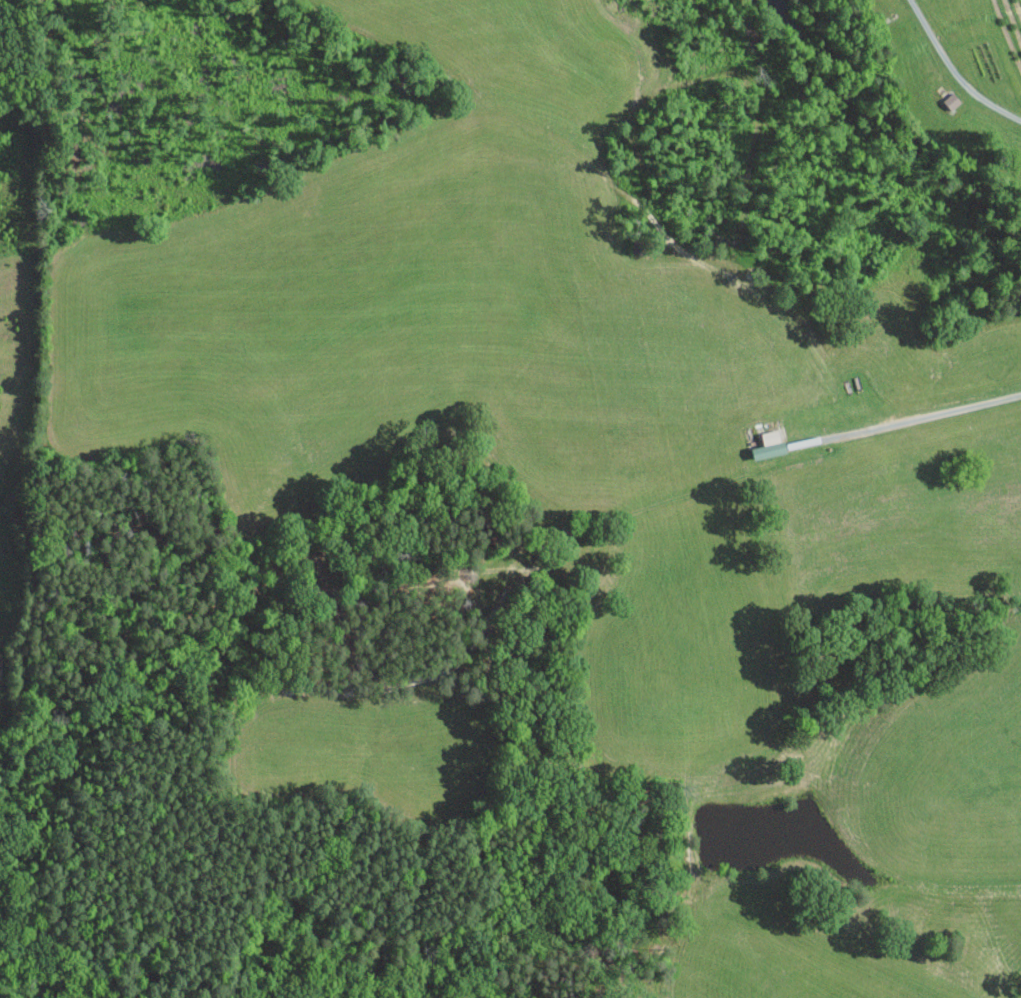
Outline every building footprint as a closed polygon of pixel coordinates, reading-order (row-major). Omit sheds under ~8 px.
[(787,452),(785,440),(751,446),(754,458),(787,452)]
